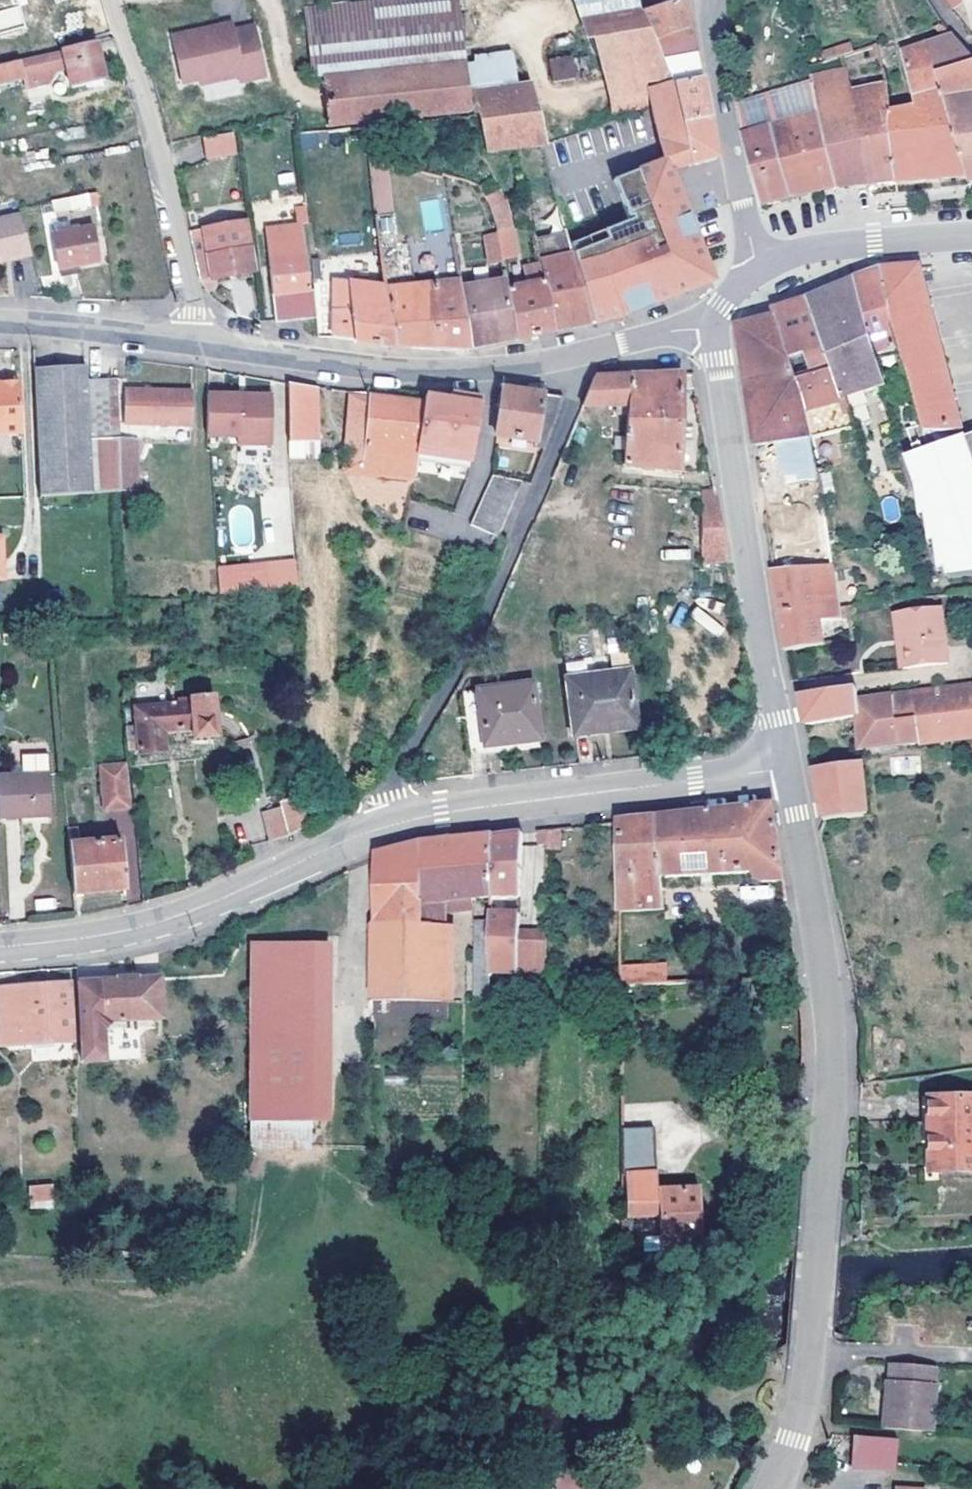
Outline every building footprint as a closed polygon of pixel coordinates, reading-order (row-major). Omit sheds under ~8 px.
[(322,81),(461,70),(455,0),(412,0),(315,9),(322,81)] [(580,24),(639,13),(635,0),(573,0),(580,24)] [(639,13),(654,42),(690,28),(687,13),(685,0),(677,0),(668,3),(639,13)] [(22,27),(20,8),(0,11),(0,30),(22,27)] [(314,82),(322,81),(315,9),(306,10),(314,82)] [(654,42),(639,13),(580,24),(591,55),(601,86),(664,64),(663,62),(654,42)] [(690,28),(654,42),(663,62),(696,55),(690,28)] [(246,83),(268,76),(252,29),(232,36),(220,40),(218,33),(174,47),(189,90),(205,85),(206,90),(244,78),(246,83)] [(230,29),(218,33),(220,40),(232,36),(230,29)] [(890,117),(896,183),(924,181),(967,177),(938,78),(971,67),(971,59),(953,38),(903,55),(917,111),(921,126),(908,129),(904,114),(890,117)] [(824,58),(851,51),(849,42),(822,49),(824,58)] [(94,43),(62,50),(66,67),(71,87),(102,80),(94,43)] [(55,69),(66,67),(62,50),(25,59),(32,85),(48,82),(55,69)] [(696,55),(663,62),(664,64),(601,86),(609,110),(647,96),(668,87),(701,78),(696,55)] [(585,56),(548,63),(551,83),(587,77),(585,56)] [(0,65),(0,84),(23,78),(20,60),(0,65)] [(461,70),(322,81),(328,135),(338,134),(365,131),(476,119),(486,154),(514,150),(544,145),(550,145),(535,86),(525,87),(520,66),(461,70)] [(938,78),(967,177),(970,185),(971,185),(971,67),(938,78)] [(845,72),(810,79),(812,87),(838,188),(851,187),(870,186),(850,93),(845,72)] [(703,90),(701,78),(668,87),(680,126),(709,119),(703,90)] [(850,93),(870,186),(885,184),(896,183),(890,117),(886,85),(850,93)] [(680,126),(668,87),(647,96),(649,104),(666,157),(671,171),(692,165),(680,126)] [(802,197),(838,188),(812,87),(771,98),(772,104),(779,130),(744,139),(764,207),(802,197)] [(649,104),(647,96),(609,110),(612,119),(649,104)] [(739,107),(744,139),(779,130),(772,104),(758,107),(757,103),(739,107)] [(917,111),(904,114),(908,129),(921,126),(917,111)] [(709,119),(680,126),(692,165),(717,158),(712,132),(709,119)] [(365,131),(338,134),(339,144),(367,141),(365,131)] [(232,137),(204,143),(208,162),(236,156),(232,137)] [(671,171),(666,157),(614,175),(630,217),(591,234),(614,321),(676,296),(714,280),(687,212),(671,171)] [(385,158),(367,162),(377,213),(395,210),(385,158)] [(90,205),(99,203),(97,192),(88,194),(90,205)] [(90,205),(88,194),(51,201),(52,213),(90,205)] [(504,203),(491,205),(497,234),(501,260),(514,258),(504,203)] [(1,258),(6,248),(12,253),(29,248),(25,233),(20,212),(0,217),(0,258),(1,258)] [(378,233),(395,233),(395,217),(378,216),(378,233)] [(537,254),(529,220),(516,223),(522,256),(537,254)] [(191,242),(200,282),(215,279),(253,273),(243,221),(204,229),(206,239),(191,242)] [(374,346),(394,349),(378,250),(374,224),(364,225),(371,288),(335,286),(332,340),(374,346)] [(275,324),(316,320),(313,288),(308,289),(302,225),(265,230),(275,324)] [(91,226),(53,233),(60,269),(97,262),(91,226)] [(497,234),(451,240),(470,350),(494,345),(515,341),(507,291),(501,260),(497,234)] [(563,246),(565,262),(578,328),(614,321),(591,234),(563,246)] [(408,246),(378,250),(394,349),(461,350),(470,350),(451,240),(430,243),(437,283),(415,285),(408,246)] [(430,243),(408,246),(415,285),(437,283),(430,243)] [(30,253),(29,248),(12,253),(6,248),(1,258),(0,258),(0,261),(30,253)] [(578,328),(565,262),(540,267),(554,333),(573,329),(578,328)] [(554,333),(540,267),(527,270),(530,287),(507,291),(515,341),(535,337),(554,333)] [(928,429),(930,433),(939,433),(961,432),(953,401),(929,302),(926,290),(920,268),(887,272),(907,348),(928,429)] [(856,283),(877,355),(907,348),(887,272),(877,275),(856,283)] [(201,284),(207,292),(217,291),(215,279),(200,282),(201,284)] [(844,288),(809,301),(838,400),(848,397),(880,387),(886,385),(877,355),(856,283),(844,288)] [(805,403),(811,439),(825,436),(855,429),(848,397),(838,400),(809,301),(782,311),(774,314),(776,318),(805,403)] [(805,403),(776,318),(757,324),(737,329),(757,446),(787,441),(794,477),(801,476),(806,506),(822,503),(817,473),(811,439),(805,403)] [(87,366),(34,369),(37,420),(41,494),(66,495),(120,491),(120,446),(120,438),(119,407),(117,379),(87,380),(87,366)] [(595,377),(576,424),(593,430),(598,406),(628,405),(622,464),(681,471),(683,374),(657,375),(595,377)] [(319,387),(289,382),(289,443),(320,443),(319,387)] [(22,435),(20,385),(0,386),(0,436),(22,435)] [(522,391),(504,389),(497,435),(544,444),(562,398),(528,392),(522,391)] [(190,423),(191,393),(126,390),(124,421),(190,423)] [(207,409),(209,439),(226,439),(236,439),(236,445),(271,446),(272,403),(239,404),(240,395),(207,394),(207,409)] [(360,472),(368,396),(349,394),(341,471),(360,472)] [(426,403),(416,453),(471,462),(477,425),(481,399),(453,394),(451,402),(427,398),(426,403)] [(272,396),(240,395),(239,404),(272,403),(272,396)] [(415,477),(415,465),(416,453),(426,403),(368,396),(360,472),(415,477)] [(928,429),(913,433),(921,459),(910,463),(948,582),(971,578),(971,454),(964,439),(940,449),(939,433),(930,433),(928,429)] [(139,491),(139,439),(120,438),(120,446),(120,491),(139,491)] [(416,453),(415,465),(469,473),(471,462),(416,453)] [(496,537),(521,481),(493,477),(471,524),(496,537)] [(702,563),(726,559),(715,495),(701,494),(701,526),(702,563)] [(727,564),(726,559),(702,563),(702,567),(727,564)] [(296,563),(267,565),(269,591),(298,589),(296,563)] [(780,609),(787,652),(823,646),(819,619),(842,617),(841,608),(833,566),(775,570),(773,571),(780,609)] [(697,605),(689,615),(717,637),(725,628),(697,605)] [(891,620),(900,673),(946,666),(938,613),(891,620)] [(564,662),(573,735),(595,732),(593,725),(634,719),(626,654),(564,662)] [(463,693),(470,754),(486,752),(485,747),(539,740),(532,683),(463,693)] [(803,697),(808,726),(856,718),(860,751),(971,736),(971,688),(858,701),(858,691),(803,697)] [(136,729),(125,730),(127,751),(138,750),(139,754),(165,752),(164,731),(193,729),(194,739),(217,736),(214,694),(189,697),(188,703),(135,708),(136,729)] [(635,727),(634,719),(593,725),(595,732),(635,727)] [(540,746),(539,740),(485,747),(486,752),(540,746)] [(125,765),(102,766),(105,808),(129,806),(125,765)] [(816,771),(825,822),(867,815),(862,765),(816,771)] [(51,816),(49,777),(48,774),(0,776),(0,819),(51,816)] [(306,825),(301,796),(280,802),(281,807),(288,836),(306,825)] [(288,836),(281,807),(262,813),(268,841),(288,836)] [(729,812),(656,820),(662,877),(756,873),(759,883),(784,883),(774,808),(729,812)] [(645,821),(620,824),(620,911),(664,909),(662,877),(656,820),(645,821)] [(78,828),(67,829),(73,894),(125,888),(122,840),(80,843),(78,828)] [(561,829),(549,831),(549,846),(549,851),(561,852),(561,829)] [(549,831),(541,832),(540,845),(549,846),(549,831)] [(495,837),(492,898),(521,898),(523,834),(516,834),(495,837)] [(476,900),(492,898),(495,837),(455,841),(429,844),(376,857),(375,1000),(449,1002),(450,983),(444,983),(443,904),(476,900)] [(491,1004),(492,974),(492,914),(492,898),(476,900),(475,1004),(491,1004)] [(492,914),(492,974),(518,975),(520,947),(529,948),(529,934),(520,934),(520,915),(492,914)] [(520,947),(518,975),(545,976),(547,935),(529,934),(529,948),(520,947)] [(252,942),(250,1121),(312,1122),(313,942),(252,942)] [(620,984),(667,981),(666,961),(619,964),(620,984)] [(101,1021),(162,1019),(161,978),(139,979),(139,976),(133,977),(128,977),(127,979),(77,980),(77,1059),(101,1058),(101,1021)] [(1,1036),(71,1032),(67,985),(0,988),(0,1002),(1,1036)] [(926,1172),(971,1172),(971,1097),(925,1098),(926,1172)] [(625,1177),(657,1175),(655,1130),(623,1129),(625,1177)] [(660,1255),(703,1253),(700,1187),(658,1189),(657,1175),(625,1177),(626,1220),(658,1218),(659,1238),(660,1255)] [(36,1185),(37,1200),(52,1200),(52,1185),(36,1185)] [(660,1255),(659,1238),(645,1238),(642,1242),(642,1256),(660,1255)] [(935,1365),(893,1362),(891,1380),(888,1380),(884,1428),(932,1431),(936,1385),(932,1385),(935,1365)] [(894,1460),(897,1438),(855,1434),(852,1464),(893,1468),(894,1460)] [(516,1487),(495,1488),(601,1488),(587,1485),(583,1463),(516,1487)]
